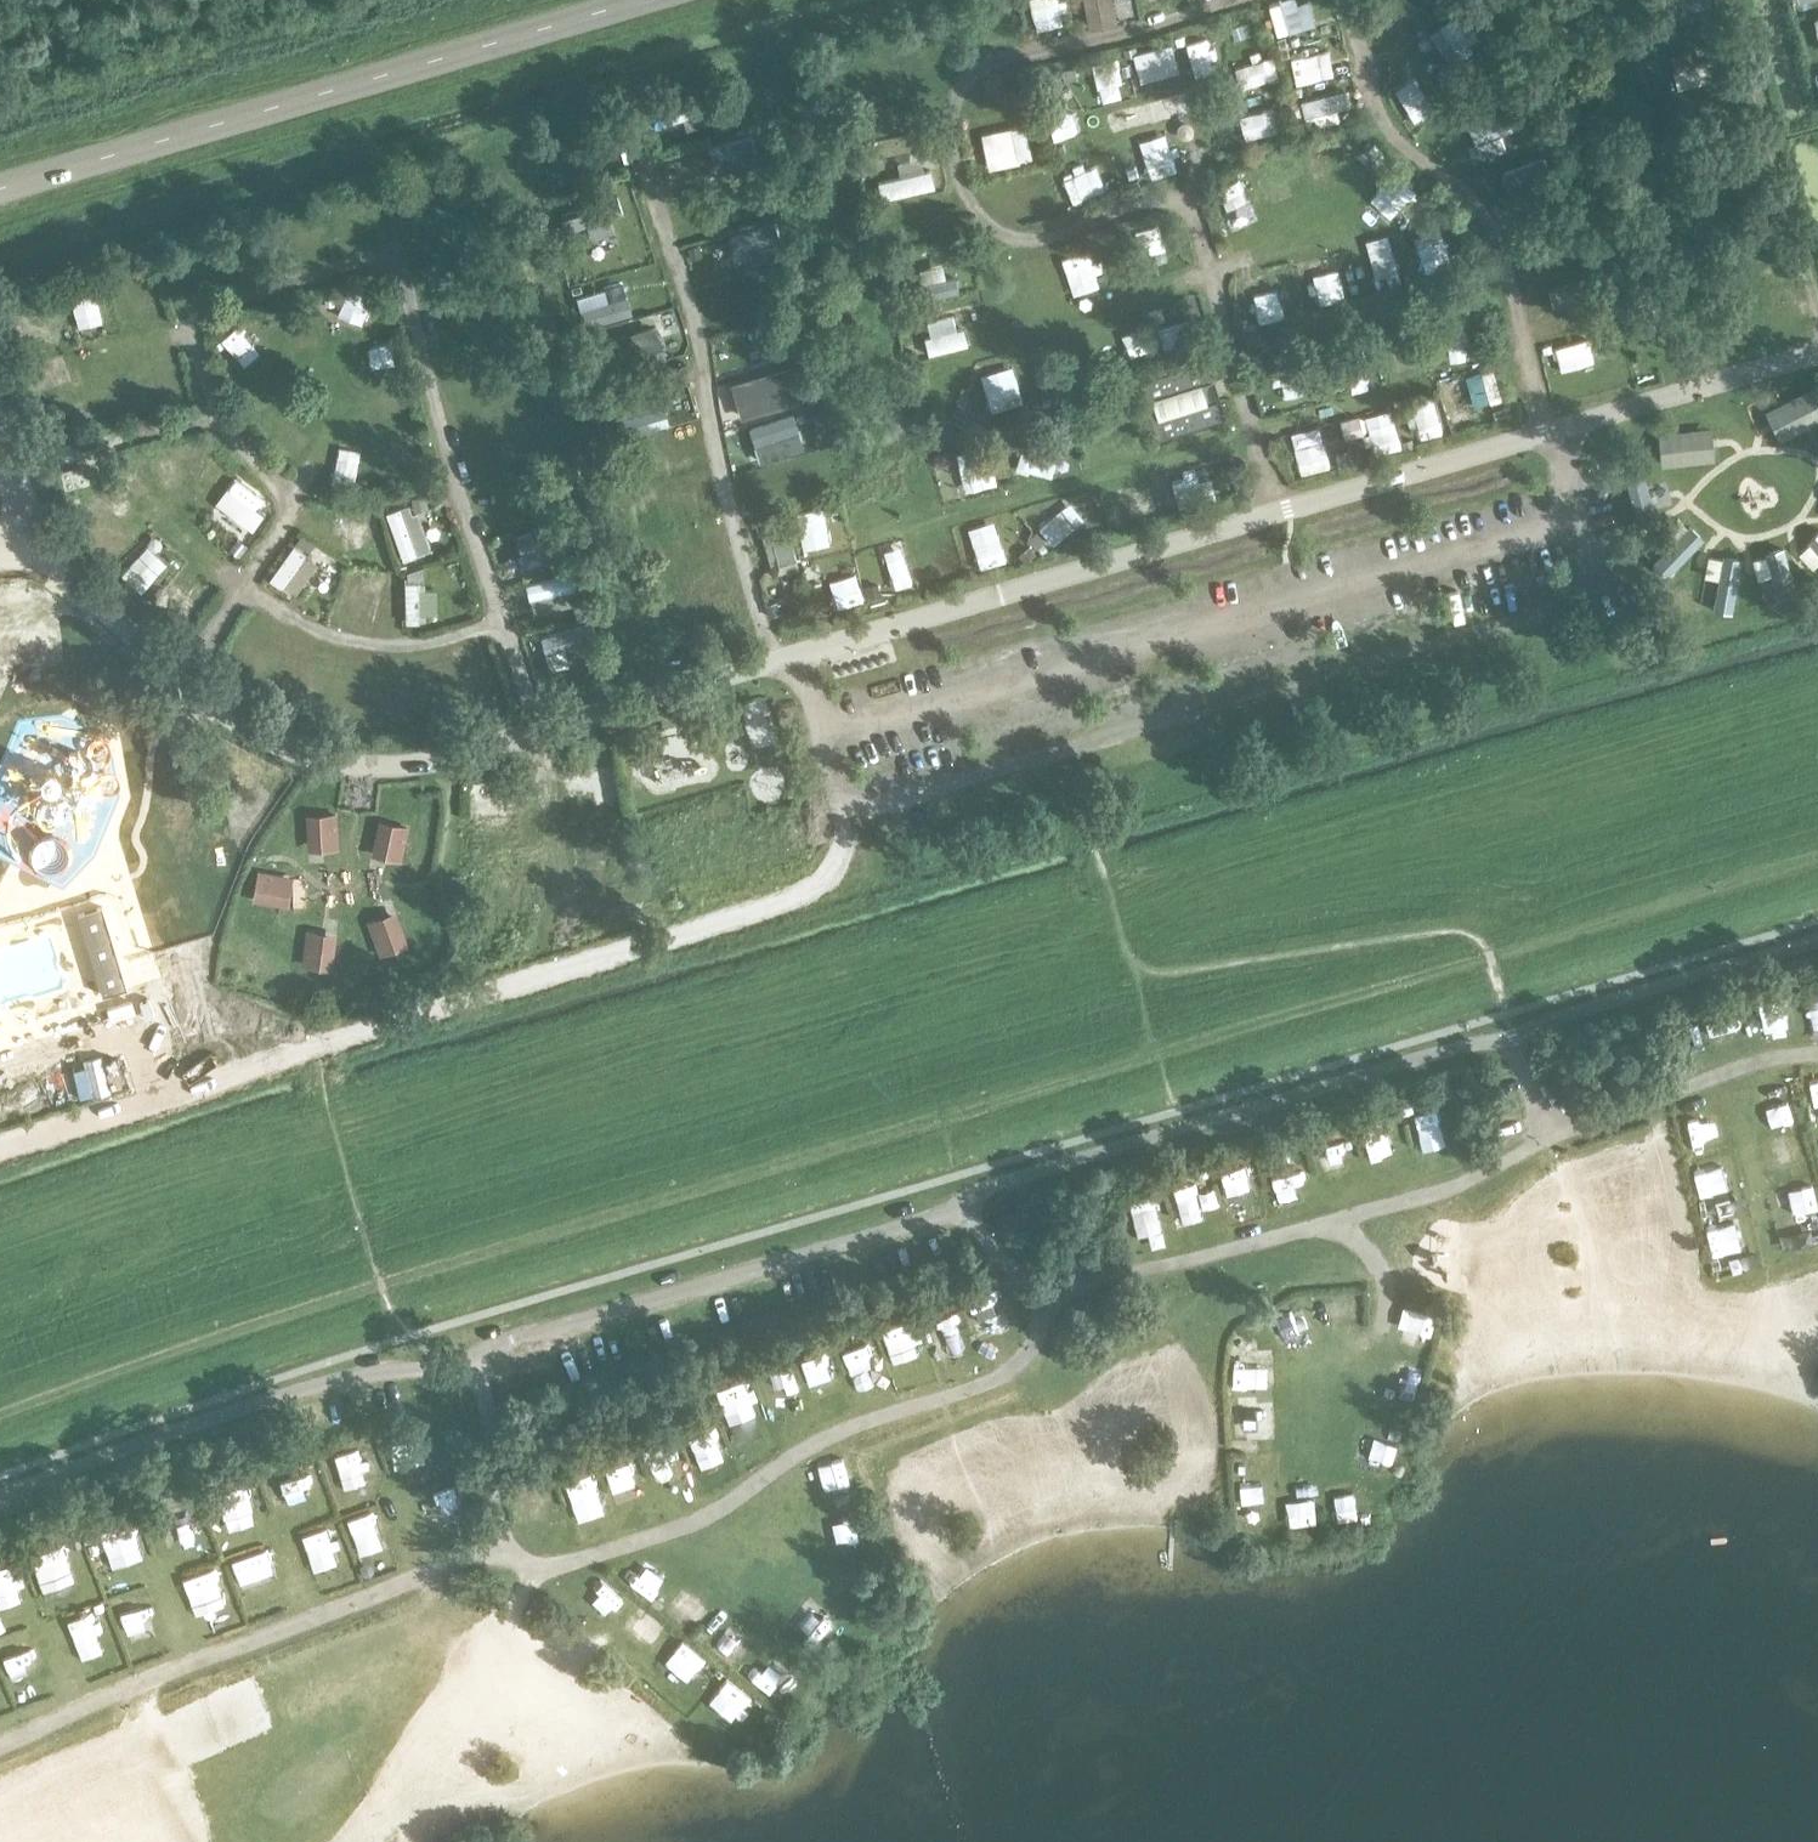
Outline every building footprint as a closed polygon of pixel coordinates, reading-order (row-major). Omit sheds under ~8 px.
[(1049,15),(1046,0),(1018,0),(1023,21),(1049,15)] [(1091,10),(1118,9),(1118,0),(1091,0),(1091,10)] [(1307,22),(1300,0),(1267,11),(1273,32),(1307,22)] [(1463,3),(1449,24),(1469,37),(1483,16),(1463,3)] [(1656,7),(1648,8),(1650,20),(1658,19),(1656,7)] [(1181,62),(1202,59),(1199,33),(1178,35),(1181,62)] [(1150,45),(1124,54),(1132,75),(1158,66),(1150,45)] [(1294,80),(1321,75),(1317,52),(1289,57),(1294,80)] [(1403,82),(1420,87),(1427,63),(1409,58),(1403,82)] [(1113,83),(1112,59),(1089,60),(1090,84),(1113,83)] [(1235,81),(1237,97),(1277,90),(1272,62),(1248,67),(1250,79),(1235,81)] [(732,84),(718,88),(720,98),(735,94),(732,84)] [(709,93),(662,104),(665,119),(713,108),(709,93)] [(1071,93),(1031,100),(1036,130),(1077,123),(1071,93)] [(1290,105),(1296,127),(1334,116),(1327,94),(1290,105)] [(1541,111),(1534,113),(1539,124),(1546,121),(1541,111)] [(727,134),(741,128),(734,112),(720,118),(727,134)] [(1243,113),(1214,123),(1223,151),(1252,141),(1243,113)] [(595,124),(547,138),(552,155),(600,142),(595,124)] [(992,159),(1021,157),(1019,128),(990,131),(992,159)] [(1375,175),(1389,155),(1366,139),(1352,160),(1375,175)] [(1154,175),(1180,167),(1172,140),(1146,148),(1154,175)] [(719,141),(676,150),(679,163),(666,166),(669,179),(691,174),(688,162),(722,155),(719,141)] [(1105,188),(1123,183),(1116,155),(1098,160),(1105,188)] [(1565,182),(1560,157),(1541,160),(1546,185),(1565,182)] [(1517,202),(1545,192),(1532,159),(1505,170),(1517,202)] [(866,162),(857,164),(860,175),(869,173),(866,162)] [(905,162),(879,166),(884,199),(910,195),(905,162)] [(1248,211),(1234,169),(1212,177),(1226,219),(1248,211)] [(1397,210),(1415,188),(1393,170),(1374,191),(1397,210)] [(577,213),(612,208),(610,192),(621,191),(619,179),(573,185),(577,213)] [(684,188),(675,190),(678,198),(686,196),(684,188)] [(1134,264),(1166,263),(1165,224),(1133,225),(1134,264)] [(1425,267),(1450,264),(1447,240),(1422,243),(1425,267)] [(965,268),(963,255),(977,253),(975,241),(936,246),(940,272),(965,268)] [(588,247),(593,270),(633,260),(629,246),(610,251),(607,243),(588,247)] [(1067,247),(1074,285),(1100,281),(1093,243),(1067,247)] [(698,245),(687,248),(690,259),(701,256),(698,245)] [(898,254),(885,257),(886,266),(900,263),(898,254)] [(1333,258),(1311,263),(1318,299),(1350,293),(1346,272),(1337,274),(1333,258)] [(1289,290),(1278,290),(1277,273),(1257,274),(1258,309),(1290,308),(1289,290)] [(599,321),(649,308),(641,280),(592,293),(599,321)] [(60,289),(71,327),(96,319),(85,282),(60,289)] [(332,312),(363,322),(372,295),(342,285),(332,312)] [(579,286),(570,288),(572,294),(580,292),(579,286)] [(1313,286),(1297,287),(1298,308),(1314,307),(1313,286)] [(908,340),(939,333),(933,306),(902,313),(908,340)] [(236,359),(253,337),(228,318),(211,340),(236,359)] [(1431,328),(1442,368),(1472,360),(1461,320),(1431,328)] [(642,324),(592,342),(600,366),(623,358),(620,349),(648,340),(642,324)] [(611,327),(598,330),(600,337),(612,334),(611,327)] [(1148,350),(1140,329),(1118,337),(1126,358),(1148,350)] [(386,340),(361,344),(364,367),(389,363),(386,340)] [(635,356),(663,355),(662,340),(634,342),(635,356)] [(944,344),(922,354),(934,381),(957,371),(944,344)] [(1353,346),(1324,352),(1332,392),(1361,386),(1353,346)] [(915,351),(905,354),(907,364),(918,361),(915,351)] [(1274,362),(1279,391),(1309,386),(1304,356),(1274,362)] [(809,360),(793,365),(797,377),(813,372),(809,360)] [(1141,381),(1159,438),(1222,418),(1218,406),(1210,401),(1204,383),(1208,375),(1204,362),(1141,381)] [(686,363),(659,367),(666,414),(693,410),(686,363)] [(770,367),(726,381),(732,398),(776,383),(770,367)] [(1502,401),(1501,370),(1467,371),(1468,402),(1502,401)] [(1000,375),(983,380),(990,405),(1008,400),(1000,375)] [(615,415),(660,401),(654,383),(610,397),(615,415)] [(608,385),(591,389),(593,399),(611,394),(608,385)] [(1764,411),(1780,440),(1817,420),(1817,395),(1813,386),(1764,411)] [(818,388),(804,392),(808,404),(821,399),(818,388)] [(455,391),(458,415),(471,413),(468,389),(455,391)] [(1412,411),(1416,434),(1444,429),(1440,406),(1412,411)] [(619,439),(663,427),(658,408),(613,420),(619,439)] [(744,428),(755,457),(806,438),(795,409),(744,428)] [(1367,421),(1374,448),(1402,441),(1395,414),(1367,421)] [(671,420),(675,438),(689,435),(685,417),(671,420)] [(1715,461),(1711,426),(1657,432),(1661,467),(1715,461)] [(1342,431),(1308,434),(1311,463),(1345,460),(1342,431)] [(55,464),(79,456),(73,440),(50,448),(55,464)] [(1046,447),(1011,446),(1010,470),(1045,472),(1046,447)] [(778,456),(781,468),(811,461),(809,449),(778,456)] [(959,484),(978,478),(968,449),(950,456),(959,484)] [(12,489),(0,452),(0,493),(12,489)] [(330,481),(353,481),(353,458),(330,458),(330,481)] [(1174,506),(1205,498),(1198,472),(1168,480),(1174,506)] [(1645,474),(1625,480),(1637,521),(1656,515),(1645,474)] [(243,510),(254,498),(235,479),(224,491),(243,510)] [(892,481),(878,486),(884,503),(898,498),(892,481)] [(1135,486),(1141,513),(1166,507),(1160,481),(1135,486)] [(427,498),(413,501),(415,508),(428,506),(427,498)] [(1035,524),(1050,543),(1083,517),(1068,498),(1035,524)] [(1320,503),(1300,510),(1305,524),(1325,517),(1320,503)] [(838,504),(830,506),(831,514),(840,513),(838,504)] [(398,559),(413,554),(397,505),(382,510),(398,559)] [(801,522),(833,549),(848,532),(816,505),(801,522)] [(316,522),(364,525),(365,508),(316,506),(316,522)] [(553,548),(546,523),(511,532),(518,557),(553,548)] [(1705,538),(1691,523),(1651,564),(1665,577),(1705,538)] [(790,528),(766,536),(775,563),(799,555),(790,528)] [(1806,540),(1817,553),(1817,530),(1806,540)] [(984,563),(1004,559),(999,531),(979,535),(984,563)] [(263,576),(275,585),(300,551),(288,542),(263,576)] [(130,583),(155,555),(145,545),(134,557),(129,553),(115,569),(130,583)] [(1765,551),(1780,604),(1799,598),(1784,546),(1765,551)] [(282,582),(293,589),(310,559),(299,553),(282,582)] [(578,554),(570,556),(572,565),(580,563),(578,554)] [(1742,558),(1723,554),(1712,609),(1733,613),(1742,558)] [(877,594),(905,587),(898,558),(870,564),(877,594)] [(850,563),(823,573),(834,604),(862,593),(850,563)] [(331,613),(366,623),(373,602),(370,601),(377,577),(345,568),(331,613)] [(408,580),(405,580),(405,585),(420,584),(425,585),(424,569),(408,574),(408,580)] [(560,573),(525,576),(527,592),(562,589),(560,573)] [(590,597),(573,601),(574,603),(577,618),(594,614),(590,597)] [(583,620),(545,627),(547,641),(586,634),(583,620)] [(541,684),(556,681),(552,660),(536,663),(541,684)] [(607,662),(594,666),(597,676),(610,672),(607,662)] [(41,731),(52,760),(66,755),(54,725),(41,731)] [(608,745),(563,754),(570,789),(615,780),(608,745)] [(309,816),(311,844),(333,843),(332,829),(336,828),(335,815),(309,816)] [(398,854),(401,840),(404,841),(407,828),(382,822),(376,849),(398,854)] [(273,879),(274,875),(260,872),(255,898),(283,903),(287,881),(273,879)] [(480,897),(480,919),(492,919),(491,897),(480,897)] [(108,1005),(104,994),(128,987),(103,905),(79,913),(76,901),(0,924),(0,1039),(108,1005)] [(375,925),(380,938),(377,940),(382,953),(407,943),(396,917),(375,925)] [(312,937),(310,951),(307,950),(305,964),(331,967),(335,940),(312,937)] [(132,1000),(107,1008),(111,1020),(136,1012),(132,1000)] [(1797,1109),(1817,1109),(1817,1064),(1795,1065),(1797,1109)] [(1436,1112),(1411,1114),(1413,1138),(1437,1136),(1436,1112)] [(1357,1132),(1368,1164),(1392,1155),(1381,1124),(1357,1132)] [(1323,1164),(1344,1155),(1337,1137),(1316,1146),(1323,1164)] [(1282,1193),(1306,1186),(1296,1149),(1271,1155),(1282,1193)] [(1253,1191),(1247,1164),(1221,1170),(1227,1197),(1253,1191)] [(1196,1180),(1172,1186),(1178,1212),(1202,1206),(1196,1180)] [(1123,1194),(1136,1234),(1162,1226),(1149,1186),(1123,1194)] [(970,1315),(997,1309),(994,1295),(967,1301),(970,1315)] [(1273,1306),(1249,1321),(1262,1343),(1286,1329),(1273,1306)] [(949,1311),(926,1315),(931,1341),(954,1337),(949,1311)] [(877,1331),(885,1358),(915,1349),(908,1323),(877,1331)] [(800,1369),(832,1358),(828,1346),(796,1358),(800,1369)] [(760,1398),(780,1394),(776,1369),(755,1373),(760,1398)] [(722,1424),(747,1419),(741,1384),(715,1389),(722,1424)] [(707,1456),(698,1431),(676,1439),(685,1463),(707,1456)] [(732,1438),(735,1454),(750,1451),(747,1435),(732,1438)] [(409,1455),(411,1455),(404,1437),(379,1446),(393,1484),(416,1475),(409,1455)] [(646,1474),(673,1466),(666,1441),(639,1449),(646,1474)] [(809,1460),(817,1486),(843,1478),(836,1453),(809,1460)] [(610,1490),(633,1483),(626,1458),(603,1465),(610,1490)] [(328,1465),(331,1489),(356,1486),(352,1462),(328,1465)] [(288,1476),(267,1481),(276,1514),(297,1509),(288,1476)] [(424,1487),(432,1508),(456,1499),(448,1478),(424,1487)] [(244,1482),(213,1490),(224,1530),(255,1522),(244,1482)] [(828,1538),(853,1534),(850,1510),(825,1514),(828,1538)] [(297,1529),(301,1547),(329,1540),(324,1522),(297,1529)] [(223,1560),(230,1582),(249,1576),(242,1553),(223,1560)] [(182,1570),(188,1598),(208,1594),(202,1566),(182,1570)] [(12,1592),(2,1568),(0,1569),(0,1597),(12,1592)] [(596,1573),(578,1593),(597,1610),(614,1590),(596,1573)] [(129,1594),(109,1598),(114,1621),(133,1617),(129,1594)] [(96,1602),(68,1612),(75,1633),(103,1623),(96,1602)] [(630,1604),(612,1625),(634,1644),(652,1623),(630,1604)] [(808,1608),(787,1623),(804,1647),(824,1631),(808,1608)] [(718,1659),(735,1632),(716,1621),(700,1648),(718,1659)] [(672,1642),(658,1668),(690,1685),(704,1660),(672,1642)] [(0,1652),(0,1668),(5,1678),(28,1667),(17,1644),(0,1652)] [(755,1692),(765,1668),(745,1659),(734,1683),(755,1692)] [(700,1704),(724,1718),(740,1692),(716,1678),(700,1704)]
